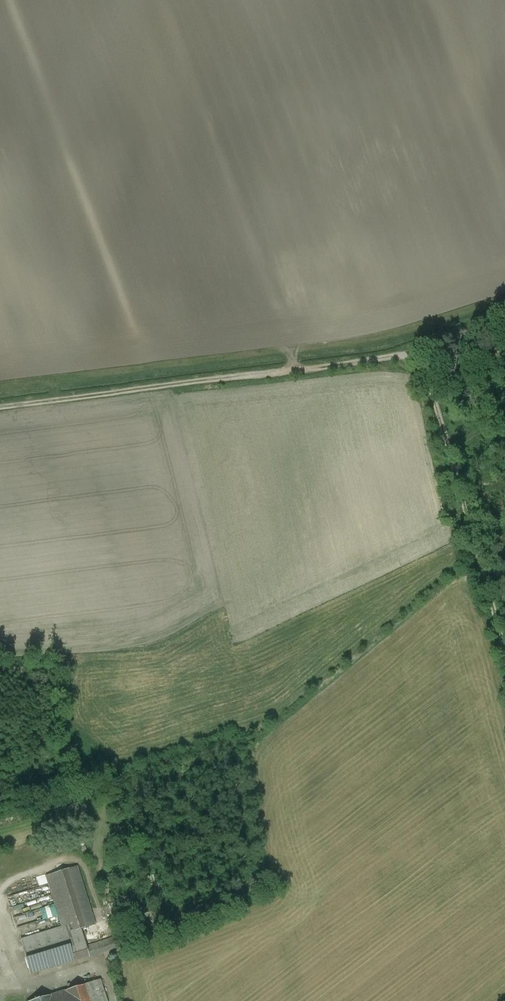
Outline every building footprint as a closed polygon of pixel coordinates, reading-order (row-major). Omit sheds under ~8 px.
[(87,926),(69,869),(46,877),(61,927),(62,927),(66,940),(72,961),(89,956),(84,941),(83,941),(79,929),(87,926)] [(26,915),(27,916),(18,917),(19,926),(29,925),(29,922),(42,920),(41,913),(26,915)] [(61,927),(20,940),(24,952),(66,940),(62,927),(61,927)] [(95,937),(84,941),(89,956),(123,946),(120,936),(97,943),(95,937)] [(66,940),(24,952),(31,974),(72,961),(66,940)] [(88,984),(93,1000),(107,1000),(100,980),(88,984)] [(33,1000),(93,1000),(88,984),(33,1000)]
